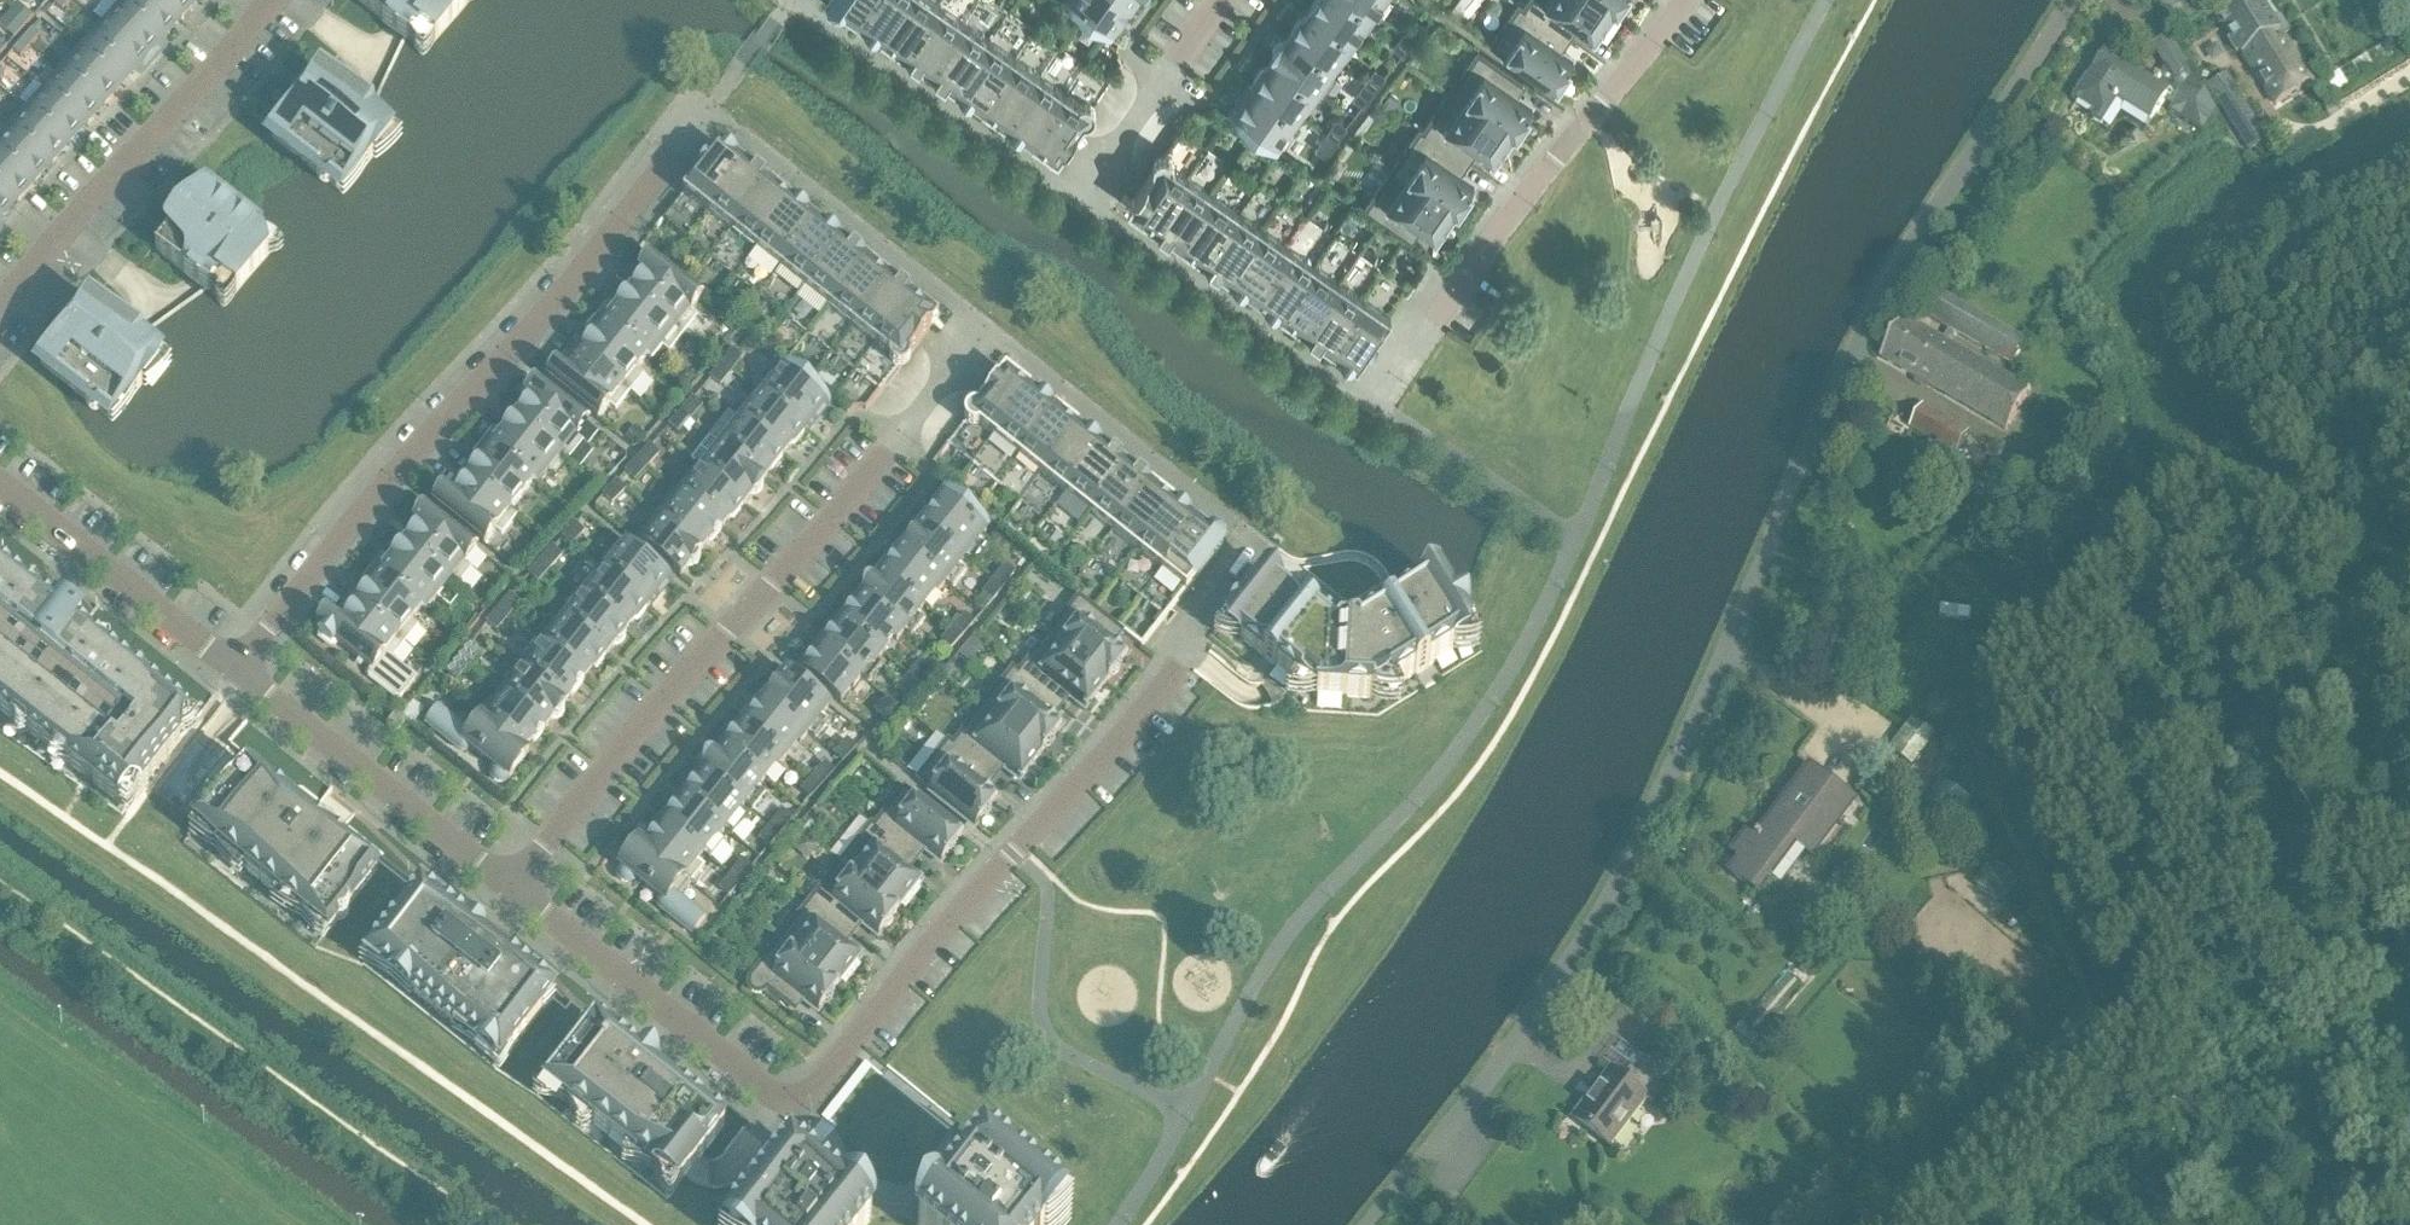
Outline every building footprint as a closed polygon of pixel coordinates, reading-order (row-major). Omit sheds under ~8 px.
[(66,0),(59,0),(52,9),(60,16),(70,4),(66,0)] [(152,0),(132,0),(125,8),(124,7),(122,10),(159,39),(162,42),(173,28),(171,27),(176,20),(152,0)] [(176,20),(180,22),(190,9),(188,7),(194,0),(152,0),(176,20)] [(429,51),(469,0),(354,0),(381,21),(380,22),(406,42),(408,43),(418,51),(425,56),(429,51)] [(854,17),(866,0),(829,0),(854,17)] [(854,17),(880,35),(904,0),(866,0),(854,17)] [(903,51),(905,52),(941,0),(904,0),(880,35),(903,51)] [(1080,125),(1099,97),(1111,80),(1109,80),(1086,63),(1068,51),(1060,45),(1035,28),(1009,10),(994,0),(901,0),(1080,125)] [(905,52),(931,70),(979,0),(941,0),(905,52)] [(1111,25),(1119,13),(1120,13),(1121,13),(1122,12),(1123,12),(1131,0),(1075,0),(1111,25)] [(1310,6),(1354,37),(1365,21),(1367,22),(1374,12),(1357,0),(1314,0),(1310,6)] [(1374,12),(1382,0),(1357,0),(1374,12)] [(1522,5),(1521,5),(1559,32),(1564,36),(1573,23),(1593,37),(1612,10),(1598,0),(1525,0),(1522,5)] [(1612,10),(1617,2),(1619,2),(1620,1),(1622,0),(1598,0),(1612,10)] [(2159,4),(2174,29),(2208,10),(2202,0),(2165,0),(2159,4)] [(2235,56),(2240,55),(2273,107),(2310,84),(2278,33),(2279,32),(2284,28),(2278,19),(2272,21),(2260,0),(2244,0),(2217,17),(2231,40),(2228,43),(2235,56)] [(1521,5),(1522,5),(1519,2),(1490,44),(1552,87),(1558,78),(1560,78),(1561,77),(1562,76),(1564,74),(1565,72),(1565,71),(1565,69),(1565,67),(1571,59),(1550,45),(1559,32),(1521,5)] [(1299,18),(1290,31),(1333,62),(1344,46),(1346,47),(1354,37),(1310,6),(1303,17),(1302,17),(1301,17),(1300,17),(1299,18)] [(159,39),(122,10),(107,30),(148,63),(158,50),(153,46),(159,39)] [(26,12),(16,23),(23,30),(33,19),(26,12)] [(1404,32),(1414,41),(1426,27),(1415,18),(1404,32)] [(23,30),(16,23),(5,33),(12,40),(23,30)] [(39,36),(31,30),(22,41),(29,47),(39,36)] [(148,63),(107,30),(90,51),(127,80),(134,71),(139,75),(148,63)] [(1333,62),(1290,31),(1283,41),(1280,41),(1278,42),(1276,43),(1275,45),(1273,47),(1273,50),(1273,51),(1273,52),(1273,54),(1273,55),(1271,58),(1315,88),(1333,62)] [(1414,41),(1404,32),(1392,46),(1403,55),(1414,41)] [(20,58),(26,51),(29,47),(22,41),(13,51),(20,58)] [(2212,114),(2177,51),(2171,41),(2154,51),(2164,68),(2154,84),(2134,71),(2137,68),(2125,60),(2123,64),(2106,53),(2075,102),(2096,115),(2092,121),(2101,127),(2116,102),(2149,123),(2162,103),(2172,109),(2169,113),(2200,133),(2212,114)] [(1449,91),(1511,133),(1517,126),(1518,125),(1520,124),(1522,123),(1523,122),(1524,120),(1524,118),(1525,116),(1524,115),(1530,106),(1509,92),(1519,78),(1478,50),(1449,91)] [(65,73),(63,76),(100,105),(104,108),(114,94),(112,93),(119,84),(82,54),(67,74),(65,73)] [(1260,70),(1252,82),(1295,113),(1306,97),(1316,103),(1323,94),(1315,88),(1271,58),(1264,68),(1260,69),(1260,70)] [(1363,82),(1374,90),(1386,75),(1375,67),(1363,82)] [(48,93),(46,95),(83,124),(86,127),(97,114),(95,112),(100,105),(63,76),(49,94),(48,93)] [(2225,77),(2206,89),(2231,129),(2235,135),(2240,132),(2252,151),(2266,142),(2225,77)] [(274,142),(307,167),(316,174),(317,181),(323,185),(329,185),(342,195),(393,132),(392,131),(371,115),(325,78),(309,98),(305,96),(301,98),(270,138),(274,142)] [(1295,113),(1252,82),(1233,109),(1284,145),(1297,126),(1290,120),(1295,113)] [(1374,90),(1363,82),(1352,97),(1363,105),(1374,90)] [(1449,91),(1423,129),(1422,130),(1460,156),(1460,157),(1463,159),(1472,146),(1492,161),(1511,133),(1449,91)] [(30,113),(29,115),(66,144),(69,147),(80,133),(77,131),(83,124),(46,95),(32,114),(30,113)] [(13,132),(11,134),(48,163),(52,166),(62,153),(60,151),(66,144),(29,115),(14,133),(13,132)] [(1336,118),(1325,133),(1337,141),(1347,126),(1336,118)] [(1420,127),(1392,168),(1453,211),(1459,203),(1460,203),(1462,201),(1464,200),(1465,199),(1466,197),(1466,196),(1466,194),(1466,193),(1466,192),(1472,183),(1451,169),(1460,157),(1460,156),(1422,130),(1423,129),(1420,127)] [(1380,331),(1381,332),(1411,288),(1410,287),(1409,286),(1182,130),(1171,146),(1152,173),(1380,331)] [(1337,141),(1325,133),(1315,148),(1326,156),(1337,141)] [(31,183),(34,185),(45,172),(43,170),(48,163),(11,134),(0,148),(0,159),(31,183)] [(0,159),(0,191),(13,202),(17,205),(27,192),(25,190),(31,183),(0,159)] [(1324,178),(1336,187),(1344,176),(1332,168),(1324,178)] [(1453,211),(1392,168),(1363,209),(1404,237),(1414,224),(1434,238),(1453,211)] [(854,374),(879,393),(888,382),(897,371),(908,357),(912,352),(694,180),(668,212),(661,221),(686,241),(710,260),(734,279),(758,298),(782,317),(806,336),(830,355),(854,374)] [(184,206),(180,209),(170,222),(168,227),(171,231),(155,251),(182,273),(207,293),(209,295),(210,295),(226,308),(277,244),(272,240),(241,216),(205,187),(189,208),(184,206)] [(10,211),(8,209),(13,202),(0,191),(0,223),(10,211)] [(643,278),(630,295),(675,331),(701,300),(650,260),(638,275),(643,278)] [(2029,392),(1950,346),(1956,335),(2010,367),(2025,342),(1938,292),(1923,316),(1949,331),(1943,341),(1903,318),(1879,359),(1916,380),(1929,387),(2006,432),(2029,392)] [(675,331),(630,295),(616,313),(611,309),(610,308),(609,308),(608,307),(607,307),(605,308),(604,308),(596,319),(649,361),(675,331)] [(94,304),(78,324),(75,323),(71,325),(39,365),(43,367),(44,368),(55,377),(85,401),(86,407),(92,411),(98,411),(112,422),(162,358),(161,357),(141,341),(95,305),(94,304)] [(590,336),(576,354),(623,391),(649,361),(596,319),(587,330),(587,331),(587,332),(587,333),(587,334),(588,335),(589,336),(590,336)] [(720,366),(731,374),(742,360),(731,351),(720,366)] [(623,391),(576,354),(563,370),(558,367),(546,382),(597,422),(623,391)] [(2091,368),(2086,355),(2076,358),(2080,371),(2091,368)] [(731,374),(720,366),(708,380),(719,389),(731,374)] [(762,399),(805,433),(825,407),(783,374),(776,368),(761,386),(768,392),(762,399)] [(516,420),(561,455),(587,425),(536,385),(525,400),(529,403),(516,420)] [(805,433),(762,399),(755,393),(740,411),(747,416),(741,424),(783,457),(791,446),(795,445),(805,433)] [(679,414),(689,423),(701,409),(691,400),(679,414)] [(1066,540),(1165,619),(1172,611),(1197,578),(1172,557),(979,405),(964,424),(956,436),(947,447),(966,462),(991,482),(1016,501),(1041,521),(1066,540)] [(1923,406),(1922,407),(1909,428),(1955,456),(1969,433),(1923,407),(1923,406)] [(689,423),(679,414),(667,428),(677,437),(689,423)] [(491,433),(482,444),(535,485),(561,455),(516,420),(502,438),(496,433),(494,432),(493,432),(492,433),(491,433)] [(783,457),(741,424),(721,448),(763,482),(783,457)] [(535,485),(482,444),(474,455),(473,456),(473,457),(474,458),(474,459),(475,460),(476,461),(462,479),(510,516),(535,485)] [(649,448),(636,461),(646,470),(659,457),(649,448)] [(721,448),(701,472),(743,507),(751,497),(754,497),(756,496),(758,495),(759,494),(760,493),(761,492),(761,491),(762,489),(762,488),(762,487),(762,486),(762,483),(763,482),(721,448)] [(646,470),(636,461),(624,474),(633,484),(646,470)] [(609,473),(600,465),(590,477),(599,485),(609,473)] [(686,489),(680,496),(722,530),(730,520),(731,520),(732,520),(733,519),(734,518),(743,507),(701,472),(696,467),(681,485),(686,489)] [(510,516),(462,479),(449,495),(445,491),(433,507),(483,546),(510,516)] [(611,507),(625,492),(616,483),(601,498),(611,507)] [(722,530),(680,496),(675,492),(660,509),(665,514),(659,521),(700,553),(708,543),(709,543),(710,543),(711,543),(712,542),(722,530)] [(964,559),(963,560),(970,566),(986,548),(979,542),(985,534),(944,501),(923,527),(964,559)] [(418,530),(404,547),(449,582),(476,551),(425,511),(413,526),(418,530)] [(700,553),(659,521),(653,516),(638,532),(645,538),(638,546),(680,579),(688,569),(690,569),(691,568),(693,568),(694,567),(696,566),(697,565),(697,564),(698,562),(699,561),(699,559),(699,557),(699,555),(700,553)] [(570,549),(584,534),(574,525),(560,540),(570,549)] [(964,559),(923,527),(916,536),(913,536),(910,537),(908,539),(907,540),(906,541),(905,542),(905,544),(904,547),(904,548),(905,550),(903,552),(943,584),(950,590),(965,572),(958,567),(963,560),(964,559)] [(379,561),(371,570),(424,612),(449,582),(404,547),(391,564),(386,561),(385,560),(383,559),(382,559),(381,560),(380,560),(379,561)] [(539,562),(550,572),(562,558),(551,549),(539,562)] [(626,549),(605,574),(647,608),(668,583),(626,549)] [(943,584),(903,552),(895,562),(894,562),(893,562),(892,562),(891,563),(882,575),(923,608),(943,584)] [(550,572),(539,562),(527,576),(537,586),(550,572)] [(992,581),(1003,590),(1014,576),(1003,567),(992,581)] [(1335,622),(1265,567),(1209,638),(1306,714),(1377,719),(1481,654),(1465,629),(1466,627),(1467,624),(1467,622),(1467,621),(1467,619),(1467,617),(1466,615),(1465,614),(1464,612),(1463,611),(1461,609),(1460,608),(1458,608),(1456,607),(1454,606),(1451,606),(1438,584),(1404,605),(1399,598),(1358,624),(1355,625),(1352,626),(1350,626),(1346,626),(1343,625),(1340,625),(1337,623),(1335,622)] [(647,608),(605,574),(599,569),(584,587),(590,592),(584,599),(626,632),(634,622),(635,622),(636,622),(637,621),(638,620),(647,608)] [(424,612),(371,570),(363,581),(362,582),(362,583),(362,585),(363,585),(363,586),(364,587),(365,588),(351,605),(398,642),(424,612)] [(78,636),(91,619),(71,596),(54,617),(0,574),(0,714),(84,780),(86,778),(95,784),(92,787),(119,808),(132,791),(138,796),(179,743),(173,738),(187,722),(78,636)] [(863,598),(862,600),(902,632),(902,633),(909,639),(924,622),(917,615),(923,608),(882,575),(874,585),(872,585),(869,586),(867,587),(865,589),(864,591),(863,593),(863,595),(863,596),(863,598)] [(1003,590),(992,581),(981,596),(992,604),(1003,590)] [(570,616),(564,623),(606,657),(614,647),(615,647),(617,647),(619,646),(621,645),(622,643),(623,643),(624,641),(625,638),(625,637),(625,636),(624,634),(626,632),(584,599),(578,594),(564,611),(570,616)] [(509,597),(497,611),(508,620),(520,605),(509,597)] [(1077,598),(1047,636),(1106,683),(1111,677),(1114,676),(1115,676),(1116,675),(1118,673),(1119,672),(1119,670),(1119,668),(1119,666),(1126,658),(1106,643),(1117,629),(1077,598)] [(902,632),(862,600),(854,610),(853,610),(851,610),(851,611),(850,612),(840,624),(882,657),(902,633),(902,632)] [(398,642),(351,605),(338,622),(329,615),(317,630),(321,633),(318,637),(331,648),(334,644),(369,671),(369,672),(368,673),(368,674),(368,676),(369,677),(369,678),(396,699),(397,700),(399,699),(400,699),(401,698),(408,691),(415,680),(386,657),(398,642)] [(508,620),(497,611),(485,625),(496,634),(508,620)] [(964,616),(952,630),(961,639),(974,625),(964,616)] [(606,657),(564,623),(557,618),(543,635),(549,640),(543,647),(543,648),(584,681),(592,671),(596,669),(606,657)] [(828,635),(819,647),(861,681),(861,682),(866,686),(881,668),(876,664),(882,657),(840,624),(832,634),(831,634),(830,634),(829,634),(828,635)] [(961,639),(952,630),(939,644),(949,653),(961,639)] [(1047,636),(1016,674),(1016,675),(1050,701),(1049,702),(1055,707),(1065,694),(1085,710),(1106,683),(1047,636)] [(543,648),(543,647),(537,642),(522,660),(529,665),(523,672),(565,706),(584,681),(543,648)] [(456,661),(467,669),(479,655),(468,646),(456,661)] [(861,681),(819,647),(798,673),(840,706),(861,682),(861,681)] [(467,669),(456,661),(445,675),(456,684),(467,669)] [(921,665),(908,678),(918,687),(930,674),(921,665)] [(508,689),(502,697),(545,731),(552,721),(555,721),(557,720),(559,719),(561,717),(562,715),(563,713),(563,712),(563,710),(563,709),(563,708),(565,706),(523,672),(517,667),(502,684),(508,689)] [(1016,675),(1016,674),(1011,670),(980,709),(1040,756),(1045,748),(1047,748),(1049,747),(1050,746),(1052,745),(1053,743),(1054,741),(1054,739),(1054,738),(1060,730),(1040,714),(1049,702),(1050,701),(1016,675)] [(807,735),(806,736),(813,742),(829,723),(822,717),(827,711),(787,676),(778,687),(777,687),(775,687),(774,687),(772,688),(770,690),(769,691),(768,692),(768,693),(767,694),(767,697),(767,699),(767,700),(766,702),(807,735)] [(918,687),(908,678),(896,691),(905,700),(918,687)] [(1860,701),(1859,703),(1868,710),(1870,708),(1874,701),(1865,694),(1860,701)] [(502,697),(482,720),(481,721),(523,754),(524,753),(531,744),(532,744),(533,744),(534,743),(535,743),(545,731),(502,697)] [(884,722),(897,709),(887,699),(874,713),(884,722)] [(754,714),(744,726),(787,759),(806,736),(807,735),(766,702),(758,712),(756,712),(755,713),(754,714)] [(980,709),(951,745),(951,746),(986,774),(985,775),(989,778),(999,766),(1019,782),(1040,756),(980,709)] [(475,715),(463,730),(438,710),(425,726),(458,752),(459,752),(461,753),(463,753),(466,752),(468,751),(469,750),(492,768),(491,769),(490,771),(490,772),(490,773),(490,776),(490,777),(490,778),(491,780),(493,782),(495,783),(497,785),(499,785),(500,785),(502,785),(505,784),(507,782),(508,780),(509,779),(528,756),(524,753),(523,754),(481,721),(482,720),(475,715)] [(394,715),(385,726),(396,734),(405,723),(394,715)] [(1933,738),(1910,722),(1887,753),(1910,770),(1933,738)] [(787,759),(744,726),(736,736),(735,736),(734,736),(733,736),(732,737),(722,749),(766,784),(787,759)] [(842,766),(857,750),(847,740),(832,756),(842,766)] [(951,746),(951,745),(946,741),(914,781),(975,829),(996,802),(976,786),(985,775),(986,774),(951,746)] [(766,784),(722,749),(715,759),(713,759),(710,759),(708,761),(707,762),(706,762),(705,764),(705,765),(704,767),(704,768),(704,770),(704,771),(704,772),(703,774),(745,808),(744,809),(751,814),(766,796),(760,791),(766,784)] [(811,778),(822,788),(834,774),(824,764),(811,778)] [(1737,859),(1726,873),(1757,896),(1769,880),(1779,887),(1805,854),(1810,858),(1852,803),(1834,789),(1806,767),(1805,769),(1752,838),(1744,832),(1729,852),(1737,859)] [(615,1040),(614,1041),(613,1043),(590,1025),(548,1002),(534,991),(528,979),(442,911),(439,911),(429,909),(415,898),(377,870),(336,839),(335,841),(333,839),(328,836),(315,825),(287,803),(289,801),(248,769),(246,771),(243,768),(242,769),(196,828),(328,933),(360,969),(493,1073),(533,1098),(666,1202),(683,1181),(684,1179),(703,1155),(704,1153),(723,1129),(703,1113),(705,1110),(682,1093),(681,1092),(615,1040)] [(745,808),(703,774),(683,799),(725,832),(724,833),(730,839),(745,821),(739,816),(744,809),(745,808)] [(822,788),(811,778),(799,792),(810,802),(822,788)] [(1967,800),(1937,779),(1919,804),(1949,825),(1967,800)] [(902,790),(873,827),(872,828),(908,857),(908,858),(911,860),(921,848),(941,864),(947,856),(949,855),(951,854),(953,853),(954,852),(955,851),(955,849),(956,847),(955,845),(962,837),(902,790)] [(671,811),(661,823),(704,857),(703,858),(710,863),(725,845),(719,840),(724,833),(725,832),(683,799),(675,809),(671,811)] [(782,813),(770,827),(780,836),(792,821),(782,813)] [(661,823),(642,847),(642,848),(691,887),(705,870),(698,864),(703,858),(704,857),(661,823)] [(872,828),(873,827),(870,825),(839,865),(898,911),(918,885),(898,869),(908,858),(908,857),(872,828)] [(780,836),(770,827),(757,841),(768,850),(780,836)] [(642,848),(642,847),(639,844),(619,869),(618,870),(617,871),(617,873),(617,874),(617,876),(617,877),(618,879),(618,880),(619,882),(621,883),(622,884),(625,885),(628,885),(629,885),(631,884),(634,883),(658,900),(657,902),(656,904),(657,906),(657,908),(659,910),(692,936),(705,920),(679,900),(691,887),(642,848)] [(729,876),(740,885),(752,870),(741,861),(729,876)] [(2010,879),(1986,862),(1969,884),(1993,902),(2010,879)] [(839,865),(809,903),(848,933),(858,921),(877,937),(884,929),(885,929),(887,928),(889,927),(890,926),(891,924),(892,923),(892,921),(892,920),(892,919),(898,911),(839,865)] [(740,885),(729,876),(717,891),(729,899),(740,885)] [(848,933),(809,903),(779,941),(838,987),(859,961),(839,946),(848,933)] [(749,980),(748,982),(747,983),(747,984),(747,985),(747,987),(747,989),(747,990),(748,991),(749,993),(751,995),(753,996),(755,996),(756,997),(759,997),(761,996),(762,995),(764,994),(765,993),(788,1010),(798,997),(818,1013),(824,1005),(826,1005),(828,1004),(829,1003),(831,1002),(831,1000),(832,998),(832,997),(832,995),(838,987),(779,941),(749,980)] [(1739,1024),(1731,1033),(1750,1050),(1758,1041),(1739,1024)] [(1638,1058),(1636,1060),(1621,1081),(1608,1071),(1571,1121),(1607,1149),(1644,1101),(1651,1106),(1669,1081),(1638,1058)] [(732,1224),(1055,1224),(1062,1217),(1018,1183),(1014,1183),(983,1158),(864,1064),(797,1149),(788,1161),(786,1163),(753,1205),(747,1205),(732,1224)]
